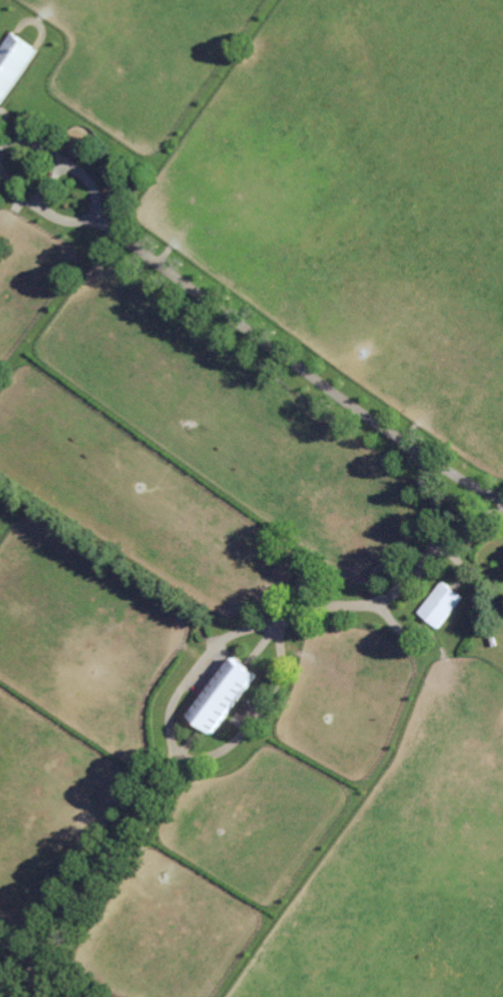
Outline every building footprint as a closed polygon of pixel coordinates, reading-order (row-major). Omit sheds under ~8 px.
[(1,102),(0,103),(0,48),(12,32),(17,36),(32,46),(37,50),(19,76),(1,102)] [(439,628),(432,622),(425,616),(418,611),(442,580),(450,586),(456,591),(463,596),(439,628)] [(491,646),(488,638),(493,636),(496,644),(491,646)] [(214,735),(205,727),(199,723),(191,716),(235,658),(243,664),(249,669),(259,676),(214,735)]
